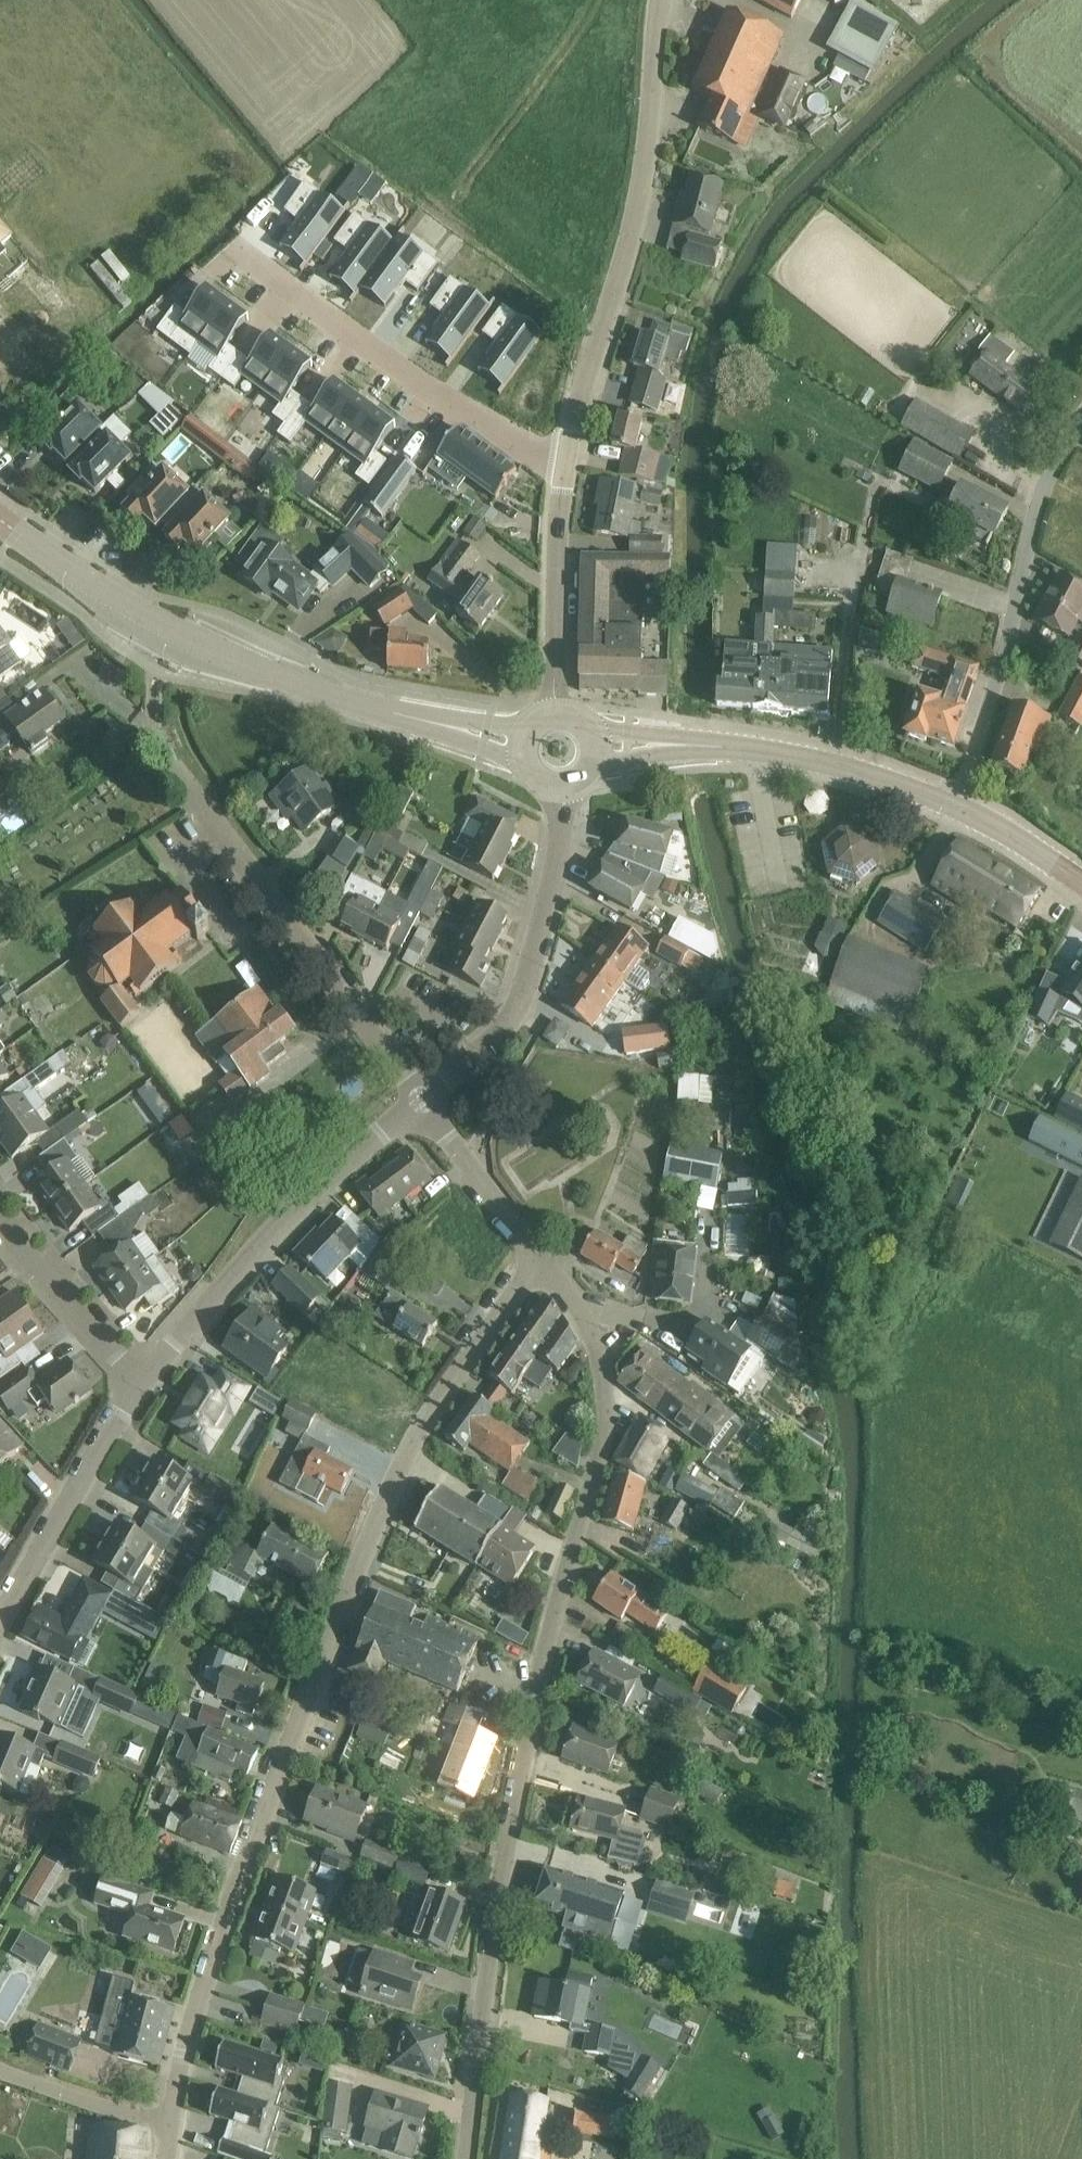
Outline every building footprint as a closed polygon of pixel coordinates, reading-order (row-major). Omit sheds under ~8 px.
[(791,17),(800,0),(760,0),(791,17)] [(852,1),(829,44),(852,56),(873,67),(876,69),(882,59),(888,47),(896,32),(899,26),(852,1)] [(748,114),(784,35),(728,10),(692,89),(712,98),(699,127),(733,142),(746,113),(748,114)] [(852,56),(844,71),(865,82),(873,67),(852,56)] [(781,70),(761,115),(784,125),(804,81),(781,70)] [(372,169),(358,159),(351,169),(366,179),(372,169)] [(723,184),(712,181),(691,175),(682,206),(678,205),(673,224),(710,234),(723,184)] [(294,227),(282,243),(308,261),(342,214),(303,186),(287,206),(301,218),(294,227)] [(352,249),(333,274),(358,292),(363,285),(390,248),(393,244),(354,216),(338,239),(352,249)] [(12,237),(0,222),(0,247),(12,237)] [(712,265),(719,242),(688,234),(682,256),(712,265)] [(390,248),(363,285),(388,303),(406,279),(420,289),(437,265),(398,237),(393,244),(390,248)] [(322,261),(333,247),(324,240),(314,254),(322,261)] [(447,313),(427,339),(453,358),(454,356),(483,316),(489,308),(450,280),(433,303),(441,308),(447,313)] [(176,305),(158,330),(171,340),(179,329),(198,343),(208,329),(228,302),(209,288),(189,315),(176,305)] [(208,329),(198,343),(218,358),(210,368),(222,377),(229,366),(240,352),(228,344),(248,317),(228,302),(208,329)] [(499,341),(482,363),(508,382),(542,337),(502,307),(491,322),(485,331),(499,341)] [(692,330),(671,324),(670,326),(655,321),(650,337),(643,335),(638,350),(633,349),(629,361),(634,363),(634,365),(643,368),(637,389),(635,388),(632,401),(656,409),(666,378),(659,371),(663,357),(678,361),(682,349),(686,350),(692,330)] [(229,366),(222,377),(234,386),(242,375),(262,390),(272,376),(292,349),(272,334),(252,361),(240,352),(229,366)] [(1014,353),(996,340),(991,336),(982,349),(987,353),(972,374),(1024,412),(1039,392),(1004,366),(1014,353)] [(272,376),(262,390),(280,404),(273,414),(285,424),(293,413),(303,399),(291,390),(310,363),(292,349),(272,376)] [(135,374),(126,383),(138,394),(146,386),(135,374)] [(293,413),(285,424),(298,433),(305,422),(326,437),(336,423),(356,396),(335,381),(316,408),(303,399),(293,413)] [(336,423),(326,437),(345,451),(355,437),(375,410),(356,396),(336,423)] [(901,426),(901,427),(908,431),(912,433),(929,443),(945,416),(917,399),(901,426)] [(169,404),(149,424),(163,438),(183,418),(169,404)] [(69,460),(76,467),(90,452),(84,446),(99,431),(100,430),(77,407),(41,442),(52,453),(54,451),(67,463),(69,460)] [(355,437),(345,451),(364,465),(356,475),(369,485),(376,474),(387,460),(374,451),(394,424),(375,410),(355,437)] [(610,412),(605,430),(615,432),(612,445),(626,449),(619,476),(640,481),(653,484),(653,483),(664,485),(666,486),(670,473),(673,460),(660,456),(635,450),(643,419),(641,419),(620,413),(619,415),(610,412)] [(457,427),(437,455),(437,456),(467,477),(496,499),(517,471),(492,452),(490,451),(490,452),(483,447),(484,446),(482,445),(457,427)] [(105,437),(99,431),(84,446),(90,452),(76,467),(70,472),(81,483),(83,481),(96,492),(129,459),(106,436),(105,437)] [(227,462),(236,450),(217,435),(208,447),(227,462)] [(913,441),(898,473),(938,492),(953,461),(913,441)] [(263,471),(236,450),(227,462),(254,483),(263,471)] [(399,456),(364,504),(382,517),(417,469),(399,456)] [(143,517),(155,528),(194,486),(188,492),(187,492),(165,471),(165,470),(163,469),(124,510),(138,523),(143,517)] [(860,470),(857,477),(868,482),(871,475),(860,470)] [(124,485),(117,478),(110,486),(118,493),(124,485)] [(306,485),(296,478),(290,487),(299,494),(306,485)] [(635,488),(623,485),(602,481),(600,495),(604,495),(597,531),(626,537),(635,488)] [(194,486),(155,528),(156,529),(162,522),(171,530),(165,536),(178,549),(184,543),(197,555),(200,550),(205,550),(211,544),(211,539),(230,519),(228,518),(205,497),(206,497),(204,495),(194,486)] [(642,487),(638,502),(660,508),(664,492),(642,487)] [(995,535),(1008,509),(977,493),(975,496),(962,490),(942,523),(956,530),(957,528),(986,543),(986,545),(987,545),(993,534),(995,535)] [(474,516),(463,532),(477,541),(488,526),(474,516)] [(384,547),(394,534),(371,517),(361,530),(384,547)] [(816,529),(817,518),(805,517),(804,528),(816,529)] [(663,537),(631,536),(630,552),(663,553),(663,537)] [(461,602),(455,612),(479,629),(504,594),(480,578),(471,590),(459,582),(480,554),(458,539),(429,580),(449,593),(461,602)] [(251,542),(241,556),(251,564),(243,576),(254,585),(255,588),(262,593),(266,593),(267,594),(272,588),(276,591),(284,597),(298,607),(313,587),(320,593),(331,582),(333,584),(353,566),(334,546),(312,567),(316,571),(311,575),(294,563),(267,543),(262,550),(251,542)] [(913,559),(892,552),(886,550),(873,590),(894,597),(889,612),(910,619),(912,612),(932,618),(929,625),(931,626),(941,595),(933,592),(934,591),(929,590),(929,591),(905,583),(913,559)] [(580,677),(580,690),(596,691),(596,689),(596,677),(639,679),(639,691),(639,695),(667,696),(667,694),(667,672),(667,664),(641,663),(642,608),(643,578),(646,578),(670,579),(671,559),(644,558),(614,557),(605,557),(583,556),(582,589),(580,677)] [(764,600),(793,602),(794,599),(796,599),(797,574),(766,573),(764,600)] [(1080,584),(1061,574),(1047,599),(1044,598),(1034,618),(1068,636),(1076,621),(1081,624),(1081,585),(1080,584)] [(400,589),(413,608),(430,625),(439,616),(406,585),(400,589)] [(387,626),(413,608),(400,589),(373,607),(387,626)] [(718,682),(716,705),(753,708),(754,708),(756,686),(761,686),(763,664),(769,664),(770,648),(772,648),(772,647),(773,629),(774,618),(774,612),(793,614),(793,612),(793,602),(764,600),(764,617),(758,616),(756,645),(750,644),(750,645),(726,643),(726,642),(725,642),(722,682),(718,682)] [(774,612),(774,618),(773,629),(817,631),(818,613),(793,612),(793,614),(774,612)] [(67,618),(57,627),(62,633),(73,625),(67,618)] [(860,629),(857,649),(868,652),(874,633),(860,629)] [(335,630),(316,644),(336,656),(348,637),(335,630)] [(427,671),(430,642),(406,640),(406,634),(371,631),(370,649),(389,651),(387,668),(427,671)] [(1070,654),(1081,662),(1081,633),(1070,654)] [(8,646),(0,635),(0,677),(19,663),(8,647),(8,646)] [(913,713),(906,733),(926,740),(927,737),(953,746),(965,709),(973,683),(979,668),(979,666),(958,660),(919,646),(912,665),(946,676),(938,700),(919,693),(913,713)] [(832,651),(772,647),(772,648),(770,648),(769,664),(763,664),(761,686),(756,686),(754,708),(828,714),(831,668),(832,651)] [(1058,716),(1079,728),(1081,723),(1081,678),(1080,677),(1058,716)] [(0,704),(0,753),(10,747),(10,738),(18,732),(33,753),(49,742),(44,735),(64,721),(43,692),(17,710),(8,698),(0,704)] [(1014,703),(992,764),(1022,775),(1031,750),(1038,753),(1051,716),(1014,703)] [(325,746),(316,753),(324,761),(332,754),(325,746)] [(322,788),(308,769),(276,793),(304,831),(340,805),(326,786),(322,788)] [(10,791),(0,778),(0,798),(10,791)] [(399,786),(392,799),(407,806),(413,793),(399,786)] [(809,810),(829,812),(832,793),(812,790),(809,810)] [(362,794),(340,809),(349,823),(371,808),(362,794)] [(461,834),(507,858),(512,847),(510,846),(516,834),(511,831),(517,819),(476,797),(466,817),(470,818),(461,834)] [(392,799),(375,833),(386,838),(398,845),(404,833),(395,829),(407,806),(392,799)] [(611,855),(610,856),(652,873),(660,876),(673,831),(648,824),(647,829),(627,824),(621,844),(619,843),(615,857),(611,855)] [(877,864),(879,865),(879,863),(877,863),(872,837),(874,835),(873,834),(871,836),(846,828),(846,825),(844,826),(845,828),(826,845),(823,845),(822,846),(825,847),(830,873),(828,874),(829,875),(831,874),(856,881),(856,884),(858,884),(857,881),(877,864)] [(375,833),(363,856),(374,861),(386,838),(375,833)] [(501,868),(507,858),(461,834),(456,845),(468,851),(462,863),(493,879),(499,867),(501,868)] [(1017,928),(1028,911),(1040,892),(958,842),(947,860),(932,884),(983,916),(987,909),(1017,928)] [(652,873),(610,856),(610,857),(612,857),(605,869),(602,867),(591,887),(632,909),(652,873)] [(333,860),(327,857),(317,871),(338,888),(349,870),(333,860)] [(425,901),(430,890),(434,883),(424,878),(418,891),(416,890),(409,903),(389,893),(381,907),(379,906),(362,939),(374,945),(375,942),(387,949),(405,913),(416,919),(425,901)] [(667,880),(663,888),(675,893),(678,884),(667,880)] [(362,939),(379,906),(386,892),(377,887),(370,901),(358,894),(342,925),(354,931),(352,934),(362,939)] [(430,890),(425,901),(435,906),(441,896),(430,890)] [(198,939),(208,932),(209,930),(203,922),(204,920),(182,891),(170,900),(168,897),(145,914),(135,900),(89,935),(99,949),(92,954),(95,957),(90,965),(89,976),(97,987),(111,988),(117,987),(118,989),(103,1000),(122,1026),(140,1013),(128,998),(134,994),(136,997),(182,962),(172,949),(193,934),(198,939)] [(896,892),(878,921),(925,951),(944,922),(896,892)] [(425,901),(416,919),(412,925),(423,931),(435,906),(425,901)] [(466,923),(498,939),(504,929),(501,928),(507,916),(478,901),(466,923)] [(848,925),(828,917),(822,933),(821,933),(815,946),(825,957),(839,955),(844,942),(842,940),(848,925)] [(675,920),(665,937),(717,962),(720,957),(715,945),(675,920)] [(446,940),(455,945),(484,960),(490,949),(492,951),(498,939),(466,923),(464,928),(454,923),(446,940)] [(617,925),(593,959),(625,981),(638,991),(639,989),(644,988),(649,982),(649,974),(636,965),(648,947),(617,925)] [(830,983),(904,1013),(912,1016),(931,969),(849,936),(830,983)] [(689,951),(665,937),(656,952),(681,966),(689,951)] [(408,951),(418,956),(424,945),(414,939),(408,951)] [(490,963),(484,960),(455,945),(454,946),(459,949),(448,970),(480,987),(486,976),(484,975),(490,963)] [(593,959),(561,1004),(592,1026),(608,1004),(625,981),(593,959)] [(1027,1016),(1034,1019),(1049,1026),(1057,1013),(1069,997),(1071,999),(1079,1004),(1079,1005),(1081,1007),(1081,960),(1077,966),(1076,967),(1077,967),(1076,969),(1073,973),(1072,973),(1071,973),(1072,974),(1066,982),(1064,985),(1060,982),(1061,979),(1047,973),(1027,1016)] [(0,990),(0,995),(6,1005),(17,997),(8,984),(0,990)] [(238,1073),(221,1086),(233,1102),(270,1074),(265,1068),(285,1053),(279,1044),(295,1032),(280,1013),(276,1016),(257,991),(217,1021),(218,1023),(198,1037),(217,1062),(225,1056),(238,1073)] [(546,1037),(557,1044),(567,1030),(556,1022),(546,1037)] [(666,1024),(622,1030),(625,1053),(669,1047),(666,1024)] [(672,1053),(655,1057),(658,1067),(674,1064),(672,1053)] [(36,1114),(47,1106),(36,1090),(66,1069),(57,1056),(24,1079),(31,1089),(3,1108),(0,1111),(0,1139),(36,1114)] [(0,1062),(0,1081),(9,1075),(0,1062)] [(679,1075),(677,1100),(699,1102),(699,1103),(712,1104),(714,1078),(679,1075)] [(149,1083),(138,1092),(145,1102),(157,1094),(149,1083)] [(1068,1094),(1056,1117),(1081,1130),(1081,1101),(1068,1094)] [(56,1127),(65,1139),(97,1116),(91,1108),(83,1114),(80,1110),(56,1127)] [(36,1114),(0,1139),(0,1141),(12,1158),(30,1145),(49,1132),(36,1114)] [(1028,1140),(1081,1167),(1081,1137),(1040,1116),(1039,1118),(1043,1120),(1033,1141),(1029,1139),(1028,1140)] [(52,1207),(84,1185),(69,1165),(77,1158),(64,1140),(42,1155),(49,1166),(45,1169),(48,1173),(35,1182),(52,1207)] [(385,1171),(405,1197),(419,1186),(421,1188),(432,1179),(407,1146),(396,1155),(400,1160),(385,1171)] [(106,1149),(102,1159),(112,1163),(113,1159),(116,1161),(119,1154),(116,1153),(116,1152),(106,1149)] [(709,1197),(713,1162),(667,1158),(664,1193),(709,1197)] [(390,1209),(405,1197),(385,1171),(371,1183),(366,1177),(355,1186),(380,1219),(391,1210),(390,1209)] [(1081,1177),(1049,1244),(1051,1245),(1056,1235),(1081,1247),(1081,1177)] [(729,1180),(729,1253),(739,1253),(739,1238),(736,1238),(737,1215),(759,1215),(760,1180),(729,1180)] [(97,1233),(98,1232),(119,1217),(105,1198),(97,1204),(84,1185),(52,1207),(70,1231),(82,1222),(85,1226),(90,1222),(97,1233)] [(944,1204),(960,1211),(969,1192),(953,1185),(944,1204)] [(147,1198),(137,1205),(143,1213),(153,1206),(147,1198)] [(113,1253),(94,1266),(110,1288),(145,1263),(130,1242),(135,1239),(131,1234),(130,1233),(143,1213),(137,1205),(119,1217),(98,1232),(108,1246),(113,1241),(119,1249),(113,1253)] [(311,1236),(295,1253),(310,1267),(312,1265),(327,1279),(348,1257),(355,1249),(367,1260),(382,1241),(359,1219),(358,1221),(347,1231),(334,1218),(320,1233),(314,1239),(311,1236)] [(633,1273),(641,1260),(647,1251),(646,1250),(648,1247),(629,1235),(621,1247),(596,1231),(581,1255),(610,1273),(616,1263),(633,1273)] [(406,1255),(382,1241),(361,1269),(359,1273),(388,1288),(406,1255)] [(692,1282),(695,1257),(692,1257),(694,1244),(658,1241),(657,1253),(655,1253),(654,1258),(652,1280),(657,1281),(655,1300),(690,1304),(692,1282)] [(145,1263),(110,1288),(126,1311),(144,1298),(150,1293),(158,1305),(179,1289),(167,1272),(155,1256),(145,1263)] [(189,1268),(187,1275),(192,1283),(204,1276),(197,1264),(189,1268)] [(321,1295),(306,1281),(290,1266),(272,1285),(304,1314),(321,1295)] [(762,1270),(761,1275),(774,1278),(775,1273),(762,1270)] [(779,1290),(792,1290),(792,1279),(779,1279),(779,1290)] [(29,1312),(14,1291),(0,1301),(0,1333),(29,1312)] [(383,1303),(374,1316),(394,1330),(395,1328),(404,1334),(423,1346),(437,1324),(409,1306),(411,1303),(392,1291),(383,1304),(383,1303)] [(748,1341),(780,1363),(789,1368),(797,1355),(792,1336),(798,1322),(796,1302),(775,1295),(757,1327),(748,1341)] [(545,1297),(518,1334),(540,1350),(522,1375),(540,1388),(553,1369),(558,1372),(577,1345),(563,1318),(546,1298),(545,1297)] [(284,1332),(270,1322),(252,1310),(225,1347),(266,1377),(287,1348),(277,1341),(284,1332)] [(0,1333),(0,1379),(3,1376),(21,1364),(22,1363),(15,1354),(15,1353),(31,1342),(44,1332),(29,1312),(0,1333)] [(324,1317),(319,1325),(335,1334),(340,1326),(324,1317)] [(751,1350),(707,1321),(687,1351),(690,1353),(688,1356),(699,1364),(701,1360),(706,1364),(703,1369),(727,1386),(751,1350)] [(519,1373),(522,1375),(540,1350),(518,1334),(488,1376),(496,1382),(482,1400),(494,1409),(519,1373)] [(688,1384),(661,1363),(644,1350),(619,1382),(709,1452),(736,1417),(690,1381),(688,1384)] [(35,1380),(28,1371),(0,1391),(0,1395),(9,1408),(28,1394),(37,1406),(47,1399),(58,1414),(74,1402),(75,1403),(79,1401),(78,1399),(89,1391),(69,1363),(38,1385),(35,1380)] [(210,1427),(226,1400),(238,1407),(248,1389),(221,1373),(213,1386),(202,1379),(175,1424),(186,1431),(182,1438),(208,1453),(220,1433),(210,1427)] [(258,1387),(250,1401),(257,1406),(266,1391),(258,1387)] [(494,1409),(482,1400),(475,1395),(445,1437),(464,1450),(469,1443),(509,1471),(530,1443),(490,1415),(494,1409)] [(283,1418),(308,1431),(316,1415),(291,1402),(283,1418)] [(670,1438),(657,1429),(640,1416),(614,1460),(646,1479),(670,1438)] [(567,1420),(560,1429),(566,1433),(572,1437),(578,1429),(567,1420)] [(0,1425),(0,1468),(21,1448),(0,1425)] [(811,1430),(802,1445),(815,1453),(825,1439),(811,1430)] [(580,1453),(582,1444),(579,1443),(572,1437),(566,1433),(561,1440),(580,1453)] [(279,1483),(292,1490),(311,1499),(320,1483),(341,1494),(353,1470),(318,1453),(323,1444),(303,1434),(279,1483)] [(708,1468),(738,1490),(746,1478),(717,1457),(708,1468)] [(154,1458),(142,1478),(182,1502),(194,1482),(154,1458)] [(666,1464),(656,1482),(674,1492),(684,1474),(674,1468),(666,1464)] [(527,1500),(538,1484),(513,1468),(503,1485),(527,1500)] [(634,1531),(648,1483),(615,1473),(601,1522),(634,1531)] [(701,1502),(709,1485),(687,1474),(678,1491),(701,1502)] [(156,1529),(172,1538),(207,1560),(215,1547),(171,1521),(182,1502),(142,1478),(131,1497),(163,1516),(156,1529)] [(574,1491),(560,1485),(547,1512),(561,1519),(574,1491)] [(440,1487),(415,1528),(476,1567),(476,1566),(512,1588),(536,1549),(514,1535),(526,1516),(513,1507),(512,1510),(486,1494),(476,1509),(440,1487)] [(674,1498),(662,1520),(679,1530),(691,1508),(674,1498)] [(116,1522),(104,1542),(144,1566),(145,1566),(153,1570),(172,1538),(156,1529),(146,1523),(138,1536),(116,1522)] [(327,1556),(308,1546),(272,1527),(257,1554),(228,1539),(205,1585),(209,1587),(211,1593),(217,1591),(228,1597),(230,1603),(235,1602),(239,1604),(263,1558),(313,1584),(327,1556)] [(134,1584),(144,1566),(104,1542),(93,1561),(121,1578),(113,1590),(139,1605),(147,1592),(134,1584)] [(663,1611),(629,1587),(611,1575),(593,1600),(622,1619),(626,1613),(651,1629),(663,1611)] [(36,1613),(24,1636),(44,1647),(71,1661),(83,1638),(86,1640),(102,1610),(155,1639),(166,1619),(141,1606),(139,1605),(133,1601),(113,1591),(112,1593),(104,1589),(84,1579),(64,1619),(61,1626),(36,1613)] [(407,1603),(380,1592),(356,1650),(357,1650),(349,1670),(377,1682),(385,1662),(437,1684),(457,1692),(479,1637),(427,1616),(423,1627),(409,1620),(415,1607),(407,1603)] [(518,1627),(510,1640),(521,1647),(529,1634),(518,1627)] [(264,1681),(244,1674),(248,1661),(213,1649),(208,1664),(208,1666),(204,1678),(221,1684),(217,1695),(239,1703),(236,1710),(252,1716),(264,1681)] [(640,1675),(613,1660),(594,1650),(578,1681),(581,1683),(580,1687),(594,1690),(624,1706),(640,1675)] [(748,1687),(710,1664),(694,1692),(732,1714),(748,1687)] [(34,1686),(22,1712),(39,1720),(40,1718),(67,1730),(81,1699),(98,1706),(100,1700),(94,1697),(101,1680),(75,1667),(69,1681),(37,1667),(29,1684),(34,1686)] [(147,1672),(141,1685),(155,1691),(160,1678),(147,1672)] [(663,1677),(655,1690),(710,1723),(718,1709),(663,1677)] [(100,1700),(131,1714),(139,1696),(101,1680),(94,1697),(100,1700)] [(206,1706),(200,1721),(220,1729),(227,1714),(206,1706)] [(446,1722),(438,1742),(454,1748),(440,1785),(474,1798),(496,1740),(474,1732),(480,1716),(452,1706),(445,1722),(446,1722)] [(392,1725),(364,1714),(355,1735),(383,1746),(392,1725)] [(179,1715),(172,1731),(186,1737),(177,1758),(195,1767),(201,1754),(235,1769),(247,1775),(258,1750),(238,1742),(209,1728),(179,1715)] [(618,1744),(594,1735),(573,1728),(563,1757),(608,1773),(618,1744)] [(1,1786),(2,1785),(18,1791),(20,1792),(27,1795),(31,1794),(36,1781),(34,1778),(27,1775),(32,1765),(39,1768),(45,1754),(35,1750),(35,1749),(17,1741),(0,1734),(0,1785),(1,1786)] [(688,1742),(684,1751),(701,1760),(706,1752),(688,1742)] [(62,1743),(55,1761),(93,1777),(100,1758),(62,1743)] [(724,1791),(704,1779),(696,1793),(716,1805),(724,1791)] [(367,1807),(338,1796),(318,1788),(306,1820),(354,1839),(367,1807)] [(160,1802),(172,1807),(178,1794),(165,1789),(160,1802)] [(646,1804),(673,1813),(678,1799),(651,1789),(646,1804)] [(1077,1797),(1071,1820),(1081,1823),(1081,1799),(1077,1797)] [(625,1810),(600,1804),(579,1798),(571,1828),(614,1839),(609,1858),(641,1866),(647,1840),(642,1830),(621,1825),(625,1810)] [(194,1803),(188,1819),(172,1812),(165,1830),(230,1853),(242,1821),(194,1803)] [(673,1813),(646,1804),(641,1818),(668,1827),(673,1813)] [(38,1815),(33,1829),(37,1831),(43,1833),(49,1819),(38,1815)] [(393,1869),(399,1854),(367,1842),(362,1857),(393,1869)] [(51,1845),(44,1858),(62,1869),(70,1856),(51,1845)] [(359,1862),(325,1850),(320,1864),(355,1876),(359,1862)] [(44,1858),(22,1894),(23,1895),(16,1906),(24,1910),(31,1899),(43,1907),(65,1870),(62,1869),(44,1858)] [(430,1868),(402,1858),(397,1873),(425,1882),(430,1868)] [(623,1893),(567,1876),(547,1869),(535,1906),(567,1917),(564,1927),(607,1941),(623,1893)] [(282,1915),(305,1924),(317,1892),(276,1876),(266,1902),(284,1909),(282,1915)] [(157,1913),(158,1911),(135,1903),(134,1904),(123,1901),(128,1885),(103,1877),(94,1903),(131,1915),(124,1936),(173,1952),(184,1919),(164,1913),(163,1915),(157,1913)] [(797,1885),(780,1879),(775,1894),(793,1900),(797,1885)] [(695,1895),(656,1882),(646,1912),(686,1925),(695,1895)] [(465,1902),(444,1894),(431,1889),(413,1938),(447,1951),(465,1902)] [(284,1909),(266,1902),(253,1937),(294,1953),(305,1924),(282,1915),(284,1909)] [(355,1914),(342,1909),(336,1925),(349,1933),(355,1914)] [(332,1929),(329,1938),(340,1942),(344,1933),(332,1929)] [(23,1931),(11,1952),(40,1969),(52,1949),(23,1931)] [(563,1935),(560,1944),(573,1949),(577,1941),(563,1935)] [(412,1964),(392,1957),(376,1952),(362,1993),(411,2009),(420,1981),(408,1977),(412,1964)] [(541,1982),(534,2016),(567,2023),(571,2023),(569,2030),(588,2034),(584,2051),(610,2056),(615,2031),(589,2025),(583,2024),(592,1978),(590,1977),(568,1973),(565,1987),(541,1982)] [(271,1996),(267,2010),(299,2020),(303,2006),(271,1996)] [(175,2009),(129,1997),(113,2054),(159,2066),(175,2009)] [(305,2006),(301,2019),(324,2026),(329,2013),(305,2006)] [(299,2020),(267,2010),(262,2024),(295,2034),(299,2020)] [(70,2071),(81,2040),(38,2023),(26,2054),(70,2071)] [(403,2024),(398,2042),(393,2040),(388,2042),(385,2058),(388,2061),(392,2063),(391,2065),(434,2077),(445,2036),(403,2024)] [(279,2043),(264,2038),(260,2050),(276,2054),(279,2043)] [(237,2095),(276,2108),(286,2079),(282,2078),(286,2062),(284,2061),(284,2060),(283,2060),(282,2061),(225,2042),(224,2041),(215,2069),(217,2069),(217,2068),(243,2077),(237,2095)] [(623,2088),(643,2100),(663,2067),(643,2055),(623,2088)] [(352,2088),(325,2086),(321,2131),(323,2131),(322,2139),(340,2141),(341,2133),(347,2134),(352,2088)] [(280,2109),(276,2108),(237,2095),(219,2089),(220,2088),(218,2088),(216,2096),(212,2095),(208,2107),(212,2109),(209,2116),(211,2116),(211,2115),(234,2123),(228,2143),(223,2141),(219,2154),(232,2158),(272,2158),(264,2157),(265,2155),(280,2109)] [(427,2109),(406,2103),(375,2093),(366,2126),(385,2132),(380,2149),(411,2158),(416,2141),(417,2141),(427,2109)] [(534,2098),(512,2094),(502,2158),(550,2158),(554,2134),(542,2133),(547,2100),(534,2098)] [(585,2113),(569,2111),(566,2130),(582,2133),(585,2113)] [(774,2115),(761,2122),(770,2139),(783,2132),(774,2115)] [(614,2138),(617,2118),(608,2117),(605,2136),(614,2138)] [(91,2125),(88,2158),(147,2158),(150,2131),(91,2125)]
